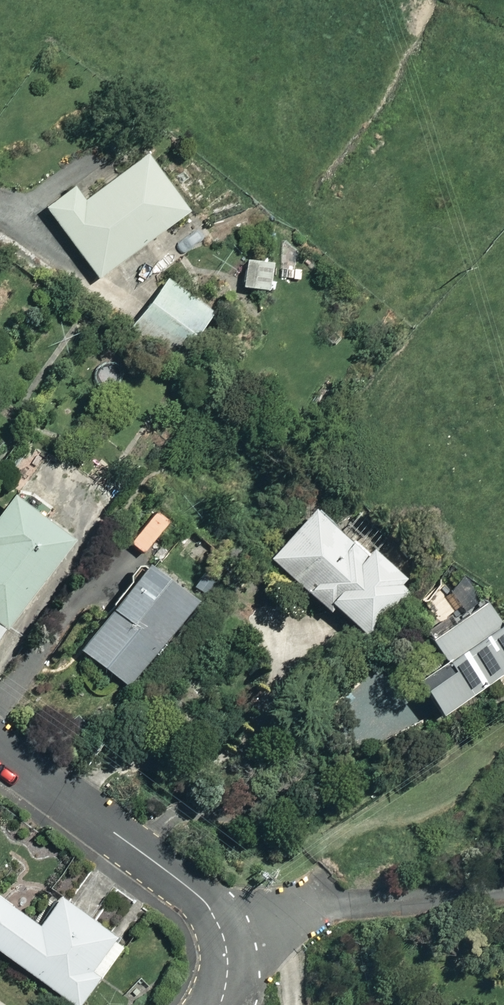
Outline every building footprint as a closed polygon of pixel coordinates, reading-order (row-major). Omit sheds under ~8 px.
[(70,183),(42,205),(98,276),(184,208),(142,154),(83,200),(70,183)] [(271,258),(243,256),(240,286),(268,288),(271,258)] [(166,280),(136,327),(178,354),(208,307),(166,280)] [(6,628),(70,534),(3,489),(0,493),(0,624),(6,628)] [(305,505),(260,554),(315,604),(324,594),(367,632),(405,590),(395,582),(402,575),(365,541),(356,551),(305,505)] [(78,651),(131,686),(191,594),(138,559),(78,651)] [(438,712),(503,667),(503,628),(483,598),(426,638),(443,663),(417,682),(438,712)] [(76,1004),(83,1004),(126,943),(63,899),(43,928),(0,899),(0,953),(76,1004)]
